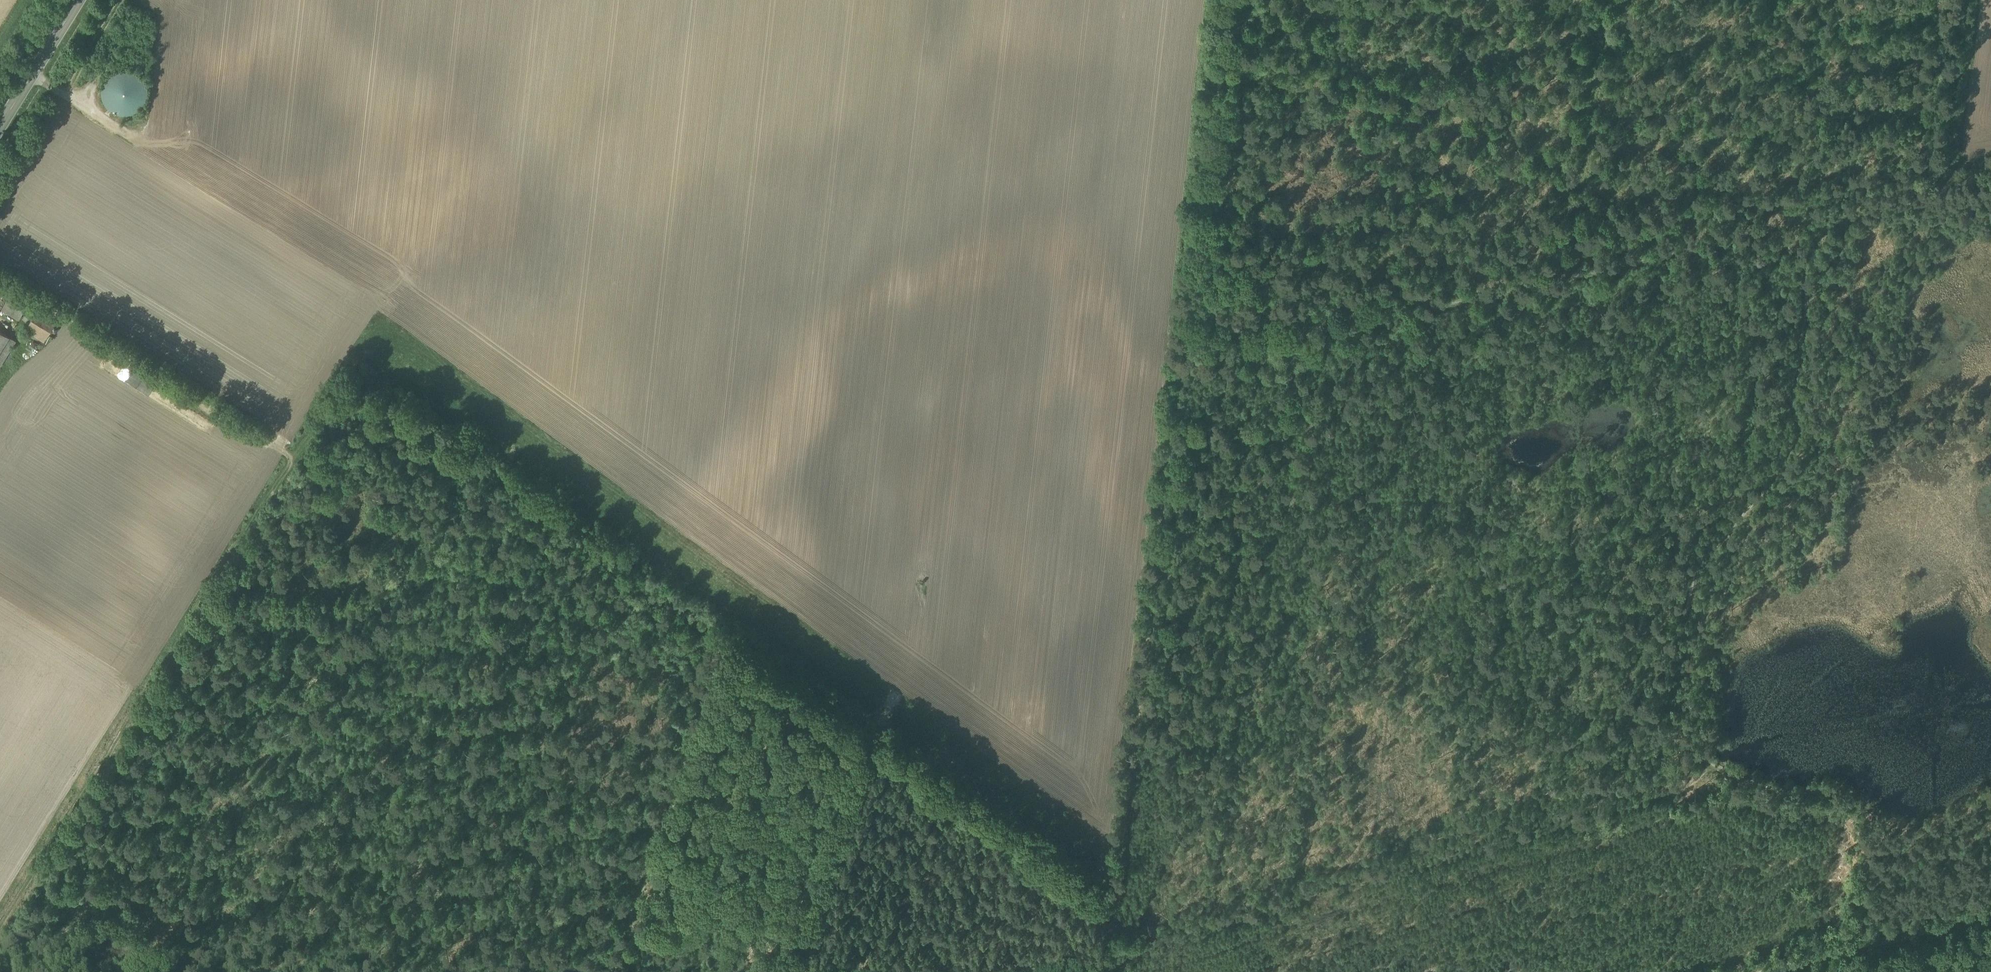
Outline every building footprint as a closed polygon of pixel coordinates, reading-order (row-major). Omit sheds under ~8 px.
[(108,106),(113,110),(119,113),(126,113),(132,112),(138,109),(143,105),(146,100),(146,99),(148,93),(148,87),(146,80),(142,75),(137,70),(131,68),(125,67),(118,68),(116,69),(112,71),(107,75),(103,81),(102,87),(102,94),(104,101),(108,106)] [(26,308),(9,298),(2,309),(19,319),(26,308)] [(55,326),(36,315),(25,334),(44,345),(55,326)] [(0,331),(0,362),(14,339),(0,331)]
